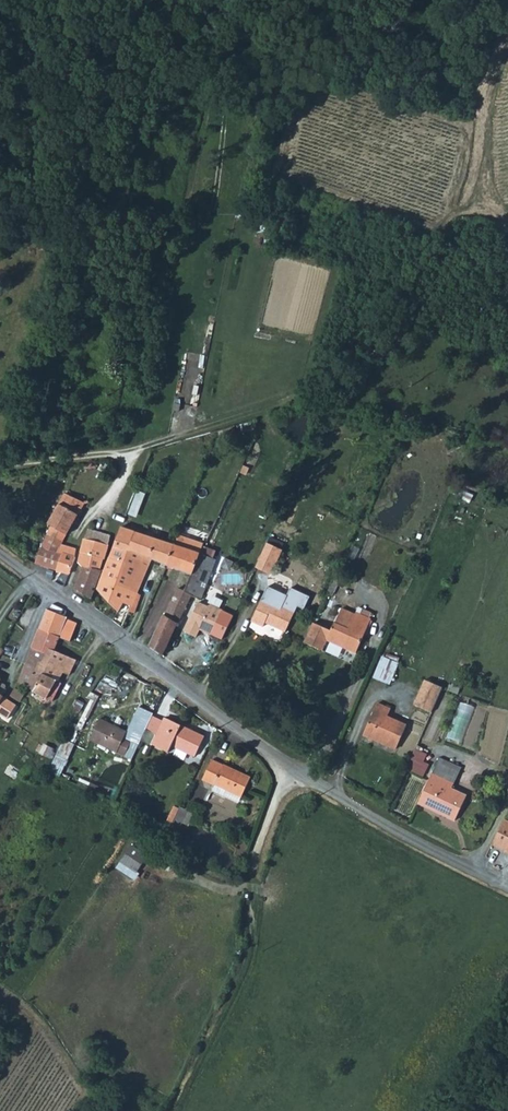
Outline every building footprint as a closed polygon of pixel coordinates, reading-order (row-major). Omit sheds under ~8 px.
[(242,471),(252,476),(261,459),(250,454),(242,471)] [(155,463),(148,460),(129,511),(136,513),(155,463)] [(66,490),(49,522),(53,524),(68,533),(85,501),(86,501),(66,490)] [(53,524),(49,532),(64,540),(68,533),(53,524)] [(139,566),(144,553),(155,557),(169,562),(176,542),(122,524),(110,555),(126,561),(139,566)] [(89,525),(86,535),(109,541),(113,531),(89,525)] [(360,529),(346,558),(355,562),(360,552),(366,555),(375,536),(360,529)] [(180,531),(176,542),(202,551),(206,540),(180,531)] [(59,549),(64,540),(49,532),(43,542),(36,560),(58,567),(64,551),(59,549)] [(76,564),(83,565),(102,568),(101,567),(107,547),(109,541),(86,535),(76,564)] [(77,545),(64,540),(59,549),(64,551),(58,567),(69,571),(75,554),(74,553),(77,545)] [(169,562),(185,568),(193,571),(202,551),(176,542),(169,562)] [(276,549),(272,547),(263,566),(270,569),(279,550),(276,549)] [(203,592),(218,556),(202,551),(193,571),(185,587),(192,591),(202,595),(203,592)] [(139,590),(155,557),(144,553),(139,566),(130,586),(139,590)] [(118,580),(126,561),(110,555),(99,585),(120,608),(122,604),(130,586),(118,580)] [(139,566),(126,561),(118,580),(130,586),(139,566)] [(93,596),(102,568),(83,565),(76,587),(93,596)] [(185,587),(178,584),(166,613),(164,613),(151,643),(163,652),(192,591),(185,587)] [(130,586),(122,604),(132,608),(139,590),(130,586)] [(144,592),(139,590),(132,608),(137,610),(144,592)] [(218,595),(213,597),(203,592),(202,595),(190,622),(202,627),(205,620),(217,625),(228,600),(218,595)] [(252,620),(264,625),(265,621),(286,630),(298,604),(285,598),(282,605),(263,596),(252,620)] [(46,607),(39,625),(61,635),(68,617),(46,607)] [(357,652),(373,619),(359,612),(351,628),(336,622),(333,630),(314,621),(305,641),(324,650),(328,639),(357,652)] [(77,621),(68,617),(61,635),(71,639),(77,621)] [(39,625),(34,639),(49,645),(55,648),(61,635),(39,625)] [(40,655),(44,657),(49,645),(34,639),(20,679),(34,687),(42,671),(36,667),(40,655)] [(77,657),(55,648),(49,645),(44,657),(40,655),(36,667),(42,671),(34,687),(49,695),(58,678),(61,679),(66,669),(71,671),(74,664),(77,657)] [(374,680),(393,685),(400,660),(381,655),(374,680)] [(113,660),(106,671),(118,679),(125,667),(113,660)] [(431,710),(442,686),(427,679),(424,678),(414,703),(431,710)] [(21,700),(23,693),(13,689),(11,696),(21,700)] [(5,718),(15,701),(0,690),(0,714),(5,718)] [(75,703),(81,693),(76,691),(71,701),(75,703)] [(388,715),(391,708),(378,702),(364,733),(382,741),(382,740),(397,747),(407,724),(388,715)] [(458,703),(452,739),(465,742),(472,705),(458,703)] [(125,735),(128,728),(101,715),(91,736),(125,753),(132,738),(125,735)] [(168,717),(166,721),(154,715),(147,728),(159,734),(155,743),(171,751),(174,745),(197,756),(206,736),(168,717)] [(6,738),(10,732),(4,729),(0,735),(6,738)] [(425,762),(428,753),(413,749),(408,772),(426,776),(429,763),(425,762)] [(225,765),(214,759),(204,779),(215,785),(216,784),(243,797),(252,776),(226,763),(225,765)] [(454,787),(456,782),(434,772),(433,773),(421,800),(457,818),(469,793),(454,787)] [(170,826),(178,830),(189,809),(189,808),(181,804),(170,826)] [(506,818),(493,842),(507,849),(507,819),(506,818)] [(150,855),(133,844),(123,860),(127,862),(140,870),(150,855)]
